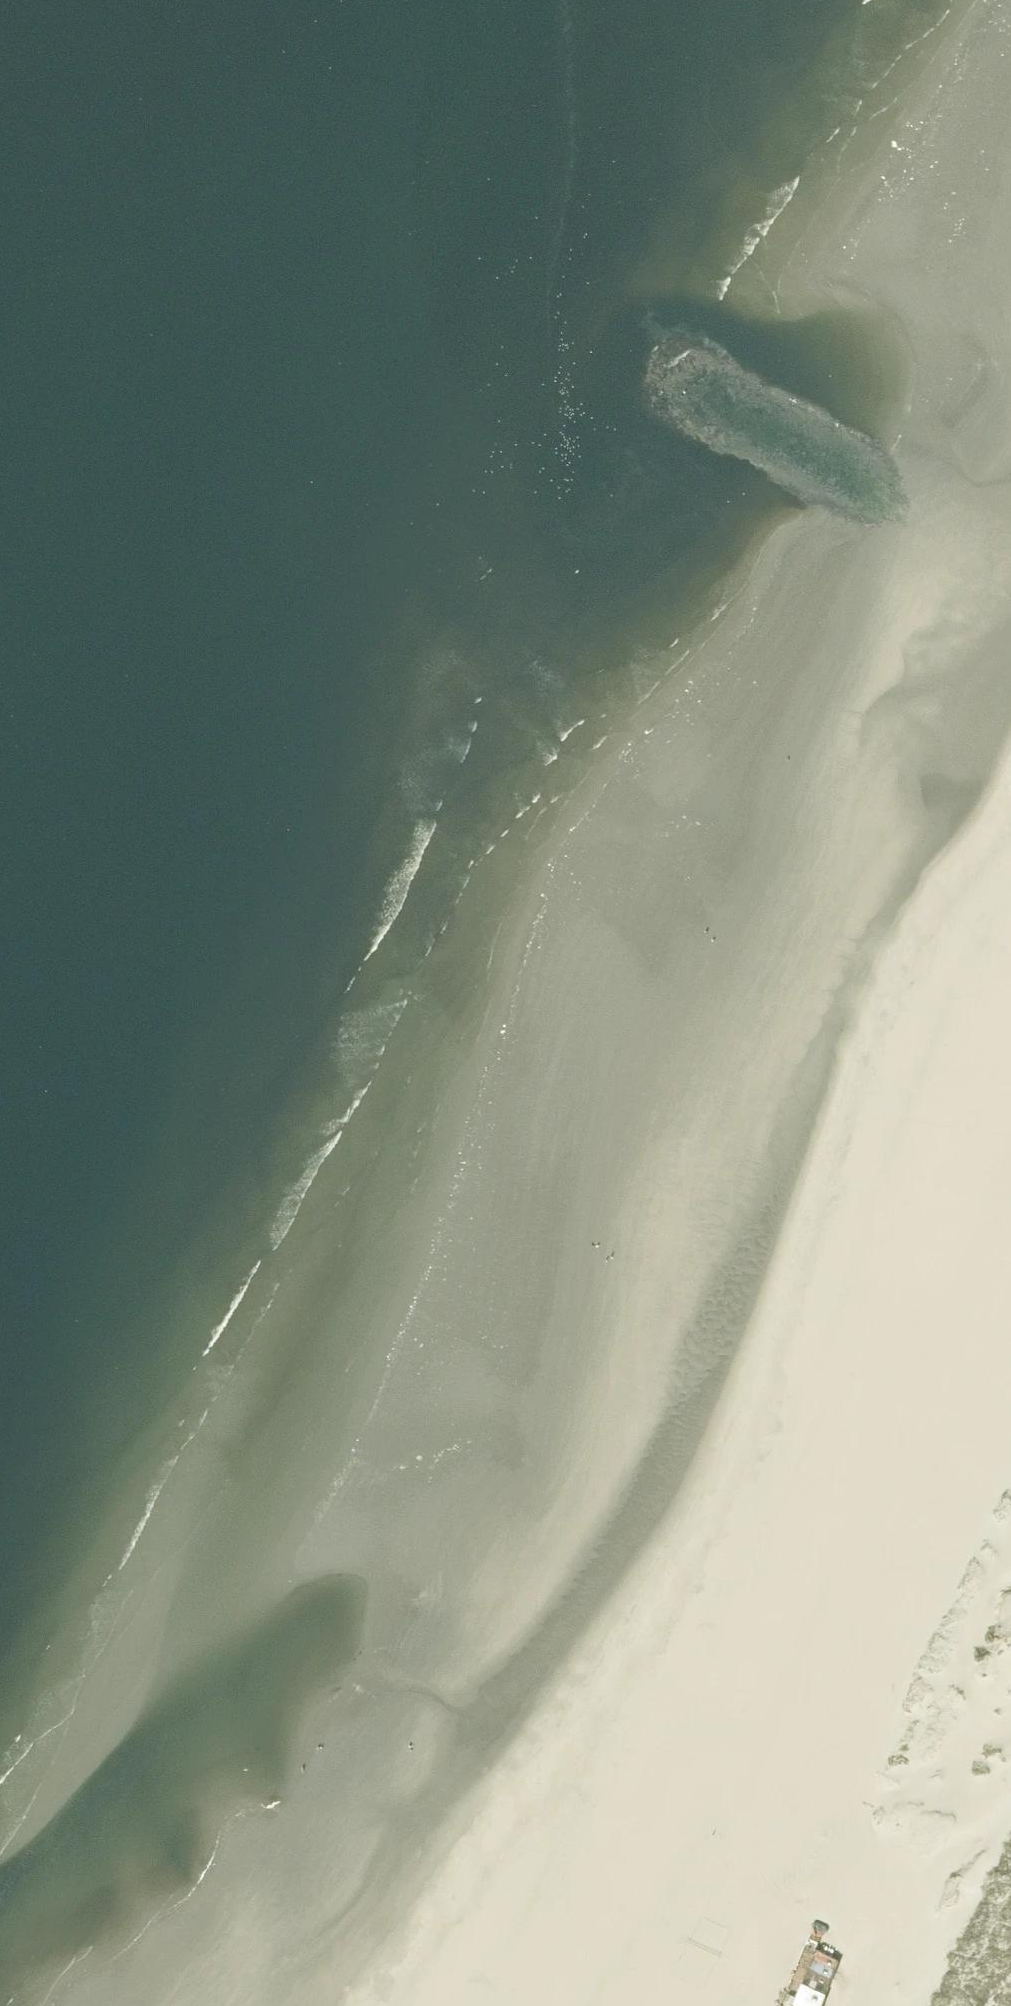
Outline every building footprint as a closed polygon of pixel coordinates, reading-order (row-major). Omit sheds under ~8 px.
[(816,1946),(791,2005),(821,2005),(841,1957),(816,1946)]
